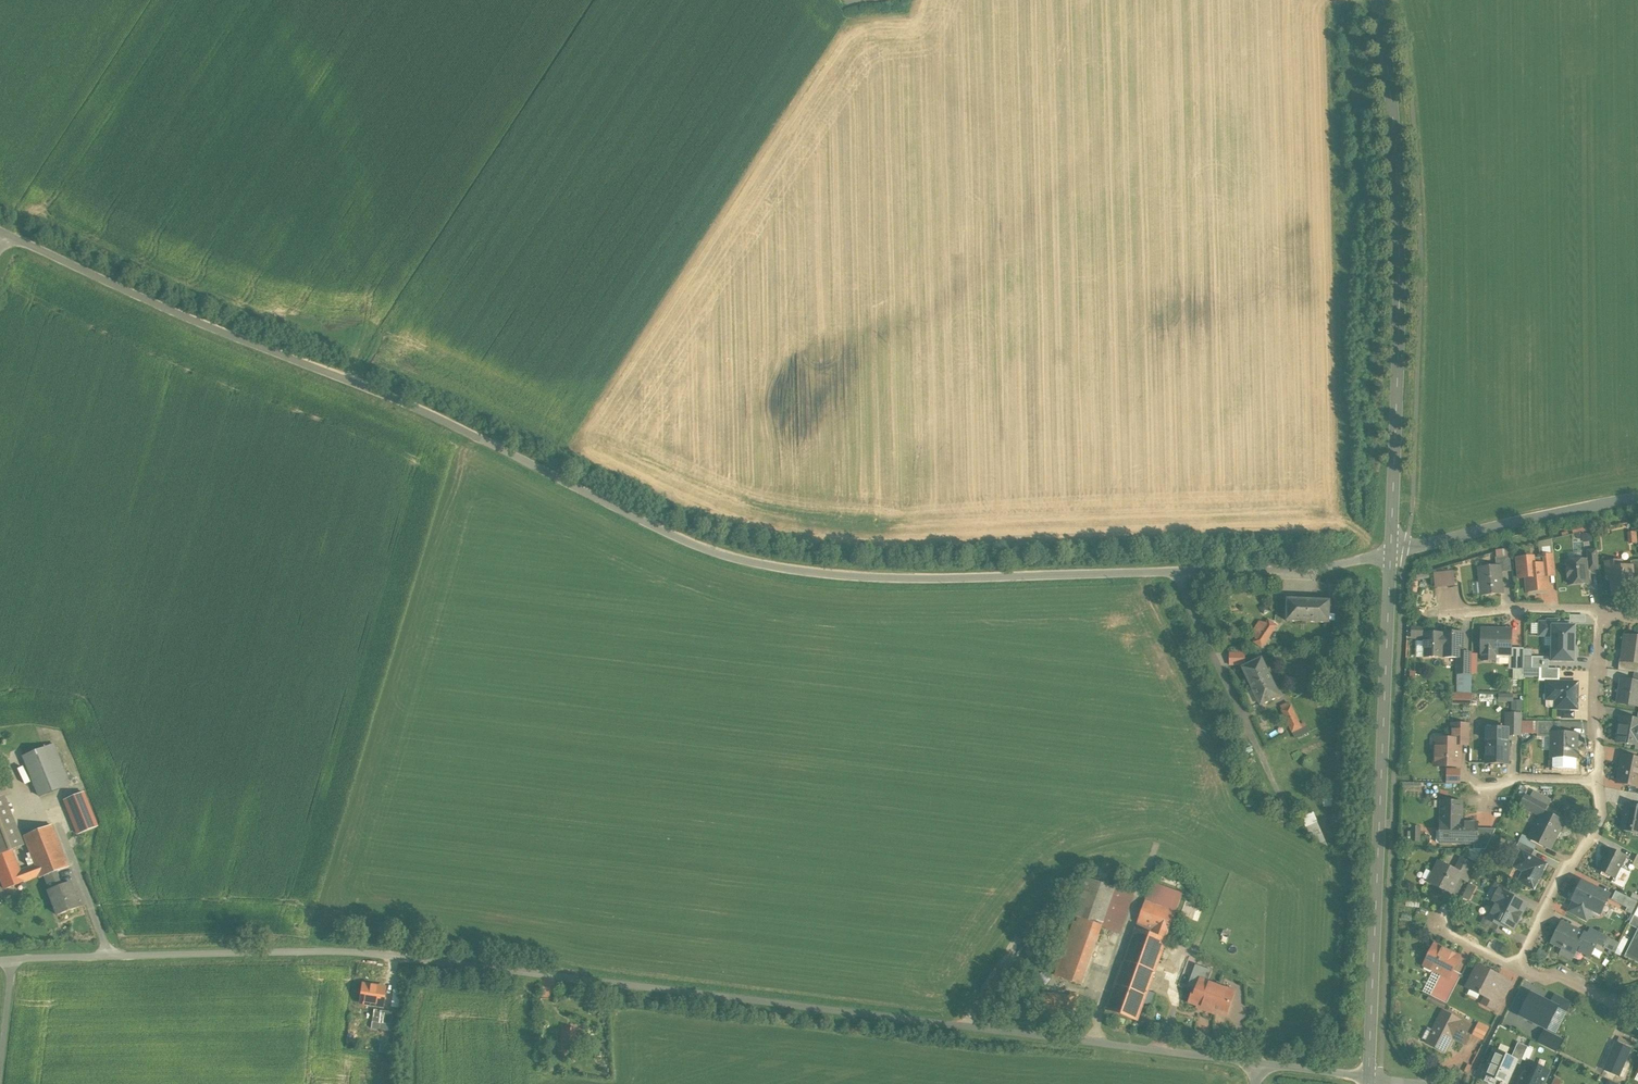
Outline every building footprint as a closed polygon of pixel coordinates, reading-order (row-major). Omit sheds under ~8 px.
[(1597,551),(1588,552),(1590,569),(1599,569),(1597,551)] [(1554,555),(1539,557),(1540,565),(1546,564),(1547,576),(1555,575),(1554,555)] [(1510,556),(1496,557),(1497,566),(1500,566),(1501,572),(1512,571),(1510,556)] [(1539,557),(1517,559),(1519,578),(1527,577),(1529,591),(1548,589),(1547,576),(1546,564),(1540,565),(1539,557)] [(1586,560),(1567,562),(1568,568),(1567,570),(1568,575),(1569,576),(1570,584),(1588,582),(1586,560)] [(1631,566),(1623,567),(1622,561),(1605,562),(1607,575),(1611,574),(1613,594),(1635,592),(1634,580),(1632,566),(1631,566)] [(1497,566),(1479,568),(1482,595),(1503,593),(1501,572),(1500,566),(1497,566)] [(1330,601),(1288,599),(1287,621),(1329,623),(1330,601)] [(1269,620),(1254,642),(1263,648),(1277,625),(1269,620)] [(1539,636),(1552,636),(1552,661),(1574,662),(1575,626),(1559,626),(1559,620),(1547,620),(1547,622),(1539,622),(1539,636)] [(1512,630),(1482,630),(1482,652),(1483,653),(1483,660),(1495,660),(1495,653),(1511,653),(1512,630)] [(1463,633),(1443,633),(1443,634),(1443,657),(1458,657),(1462,657),(1462,653),(1463,633)] [(1443,657),(1443,634),(1426,634),(1426,644),(1424,644),(1424,657),(1443,657)] [(1627,637),(1624,659),(1624,660),(1637,662),(1637,639),(1627,637)] [(1524,649),(1514,649),(1513,674),(1524,674),(1524,649)] [(1472,653),(1462,653),(1462,657),(1458,657),(1457,673),(1471,673),(1472,653)] [(1549,657),(1532,656),(1532,668),(1541,668),(1549,668),(1549,657)] [(1280,696),(1262,658),(1243,668),(1261,706),(1280,696)] [(1624,660),(1624,659),(1622,659),(1621,670),(1637,672),(1637,662),(1624,660)] [(1549,668),(1541,668),(1541,679),(1559,679),(1559,668),(1549,668)] [(1622,679),(1618,702),(1637,705),(1637,682),(1636,681),(1622,679)] [(1578,683),(1547,682),(1547,694),(1557,695),(1556,708),(1577,708),(1578,683)] [(1302,728),(1291,706),(1282,710),(1293,732),(1302,728)] [(1523,715),(1507,714),(1506,734),(1522,735),(1523,715)] [(1637,720),(1621,717),(1619,727),(1620,728),(1618,741),(1617,741),(1637,745),(1637,720)] [(1561,722),(1538,721),(1537,737),(1555,737),(1555,733),(1560,733),(1561,722)] [(1470,725),(1453,724),(1453,739),(1461,740),(1461,744),(1470,744),(1470,725)] [(1560,733),(1555,733),(1555,737),(1555,748),(1552,748),(1552,760),(1576,761),(1576,746),(1575,746),(1575,734),(1577,734),(1560,733)] [(1453,739),(1445,739),(1445,743),(1436,743),(1436,752),(1435,752),(1435,765),(1460,766),(1461,744),(1461,740),(1453,739)] [(1508,741),(1487,740),(1487,762),(1507,763),(1508,741)] [(54,744),(21,757),(37,797),(70,784),(54,744)] [(1622,756),(1617,783),(1637,787),(1637,759),(1622,756)] [(68,868),(51,825),(25,835),(37,864),(21,870),(13,850),(23,846),(3,794),(0,795),(0,881),(5,893),(45,877),(57,872),(68,868)] [(85,794),(65,801),(77,834),(97,826),(85,794)] [(1462,803),(1442,802),(1441,832),(1446,832),(1446,842),(1474,843),(1476,843),(1477,828),(1477,823),(1461,823),(1462,803)] [(1626,804),(1621,829),(1637,833),(1637,807),(1626,804)] [(1564,822),(1543,811),(1529,838),(1551,849),(1564,822)] [(1496,829),(1477,828),(1476,843),(1474,843),(1474,849),(1486,849),(1496,829)] [(1535,850),(1519,842),(1516,849),(1521,851),(1522,851),(1532,856),(1535,850)] [(1626,857),(1608,848),(1597,870),(1615,878),(1613,882),(1623,887),(1630,873),(1620,868),(1626,857)] [(1532,856),(1522,851),(1521,851),(1515,864),(1525,869),(1519,881),(1534,889),(1547,864),(1532,856)] [(1475,865),(1461,858),(1455,870),(1459,872),(1457,876),(1468,881),(1475,865)] [(1455,870),(1439,862),(1430,882),(1442,888),(1443,890),(1446,892),(1447,891),(1451,893),(1456,884),(1455,881),(1457,876),(1459,872),(1455,870)] [(45,891),(56,918),(83,907),(71,880),(62,884),(57,872),(45,877),(50,888),(45,891)] [(1115,887),(1088,878),(1075,915),(1080,917),(1102,925),(1104,919),(1115,887)] [(1512,889),(1496,881),(1491,892),(1498,895),(1500,891),(1509,895),(1512,889)] [(1610,896),(1583,882),(1579,889),(1580,890),(1575,900),(1574,899),(1574,900),(1575,901),(1570,911),(1586,919),(1591,909),(1601,914),(1610,896)] [(1182,894),(1152,884),(1145,902),(1176,913),(1182,894)] [(1632,899),(1616,890),(1611,900),(1628,908),(1632,899)] [(1509,895),(1500,891),(1498,895),(1495,901),(1503,905),(1500,911),(1504,913),(1500,921),(1496,919),(1495,920),(1514,929),(1519,919),(1518,918),(1521,912),(1522,912),(1526,904),(1509,895)] [(1145,902),(1138,921),(1139,922),(1136,928),(1118,979),(1148,989),(1176,913),(1145,902)] [(1634,915),(1629,925),(1637,929),(1637,917),(1634,915)] [(1080,917),(1059,976),(1081,984),(1102,925),(1080,917)] [(1584,934),(1562,922),(1552,942),(1566,949),(1567,946),(1575,950),(1574,953),(1584,934)] [(1606,936),(1591,929),(1587,936),(1603,944),(1606,936)] [(1626,956),(1637,962),(1637,931),(1626,956)] [(1460,957),(1435,944),(1424,965),(1448,977),(1449,977),(1453,970),(1460,957)] [(1501,977),(1480,967),(1469,988),(1487,997),(1483,1004),(1497,1011),(1507,991),(1497,986),(1501,977)] [(1448,977),(1438,999),(1447,1003),(1462,974),(1453,970),(1449,977),(1448,977)] [(1148,989),(1118,979),(1107,1009),(1137,1020),(1148,989)] [(1235,992),(1201,980),(1198,989),(1195,988),(1190,1002),(1206,1007),(1205,1009),(1217,1013),(1218,1012),(1226,1015),(1235,992)] [(385,988),(355,983),(352,1001),(382,1006),(385,989),(385,988)] [(1079,994),(1044,988),(1040,1011),(1074,1017),(1079,994)] [(1533,993),(1522,1015),(1548,1028),(1559,1006),(1533,993)] [(393,1012),(373,1009),(372,1022),(391,1025),(393,1012)] [(1470,1025),(1443,1011),(1427,1043),(1445,1052),(1452,1037),(1465,1043),(1469,1036),(1466,1034),(1470,1025)] [(575,1029),(562,1028),(561,1043),(574,1044),(575,1029)] [(1563,1040),(1545,1032),(1540,1043),(1558,1051),(1563,1040)] [(1631,1049),(1616,1043),(1605,1070),(1620,1076),(1631,1049)] [(1492,1083),(1510,1083),(1520,1061),(1495,1050),(1482,1080),(1492,1083)] [(1550,1072),(1529,1063),(1524,1074),(1545,1083),(1550,1072)] [(1524,1074),(1519,1083),(1545,1083),(1524,1074)]
